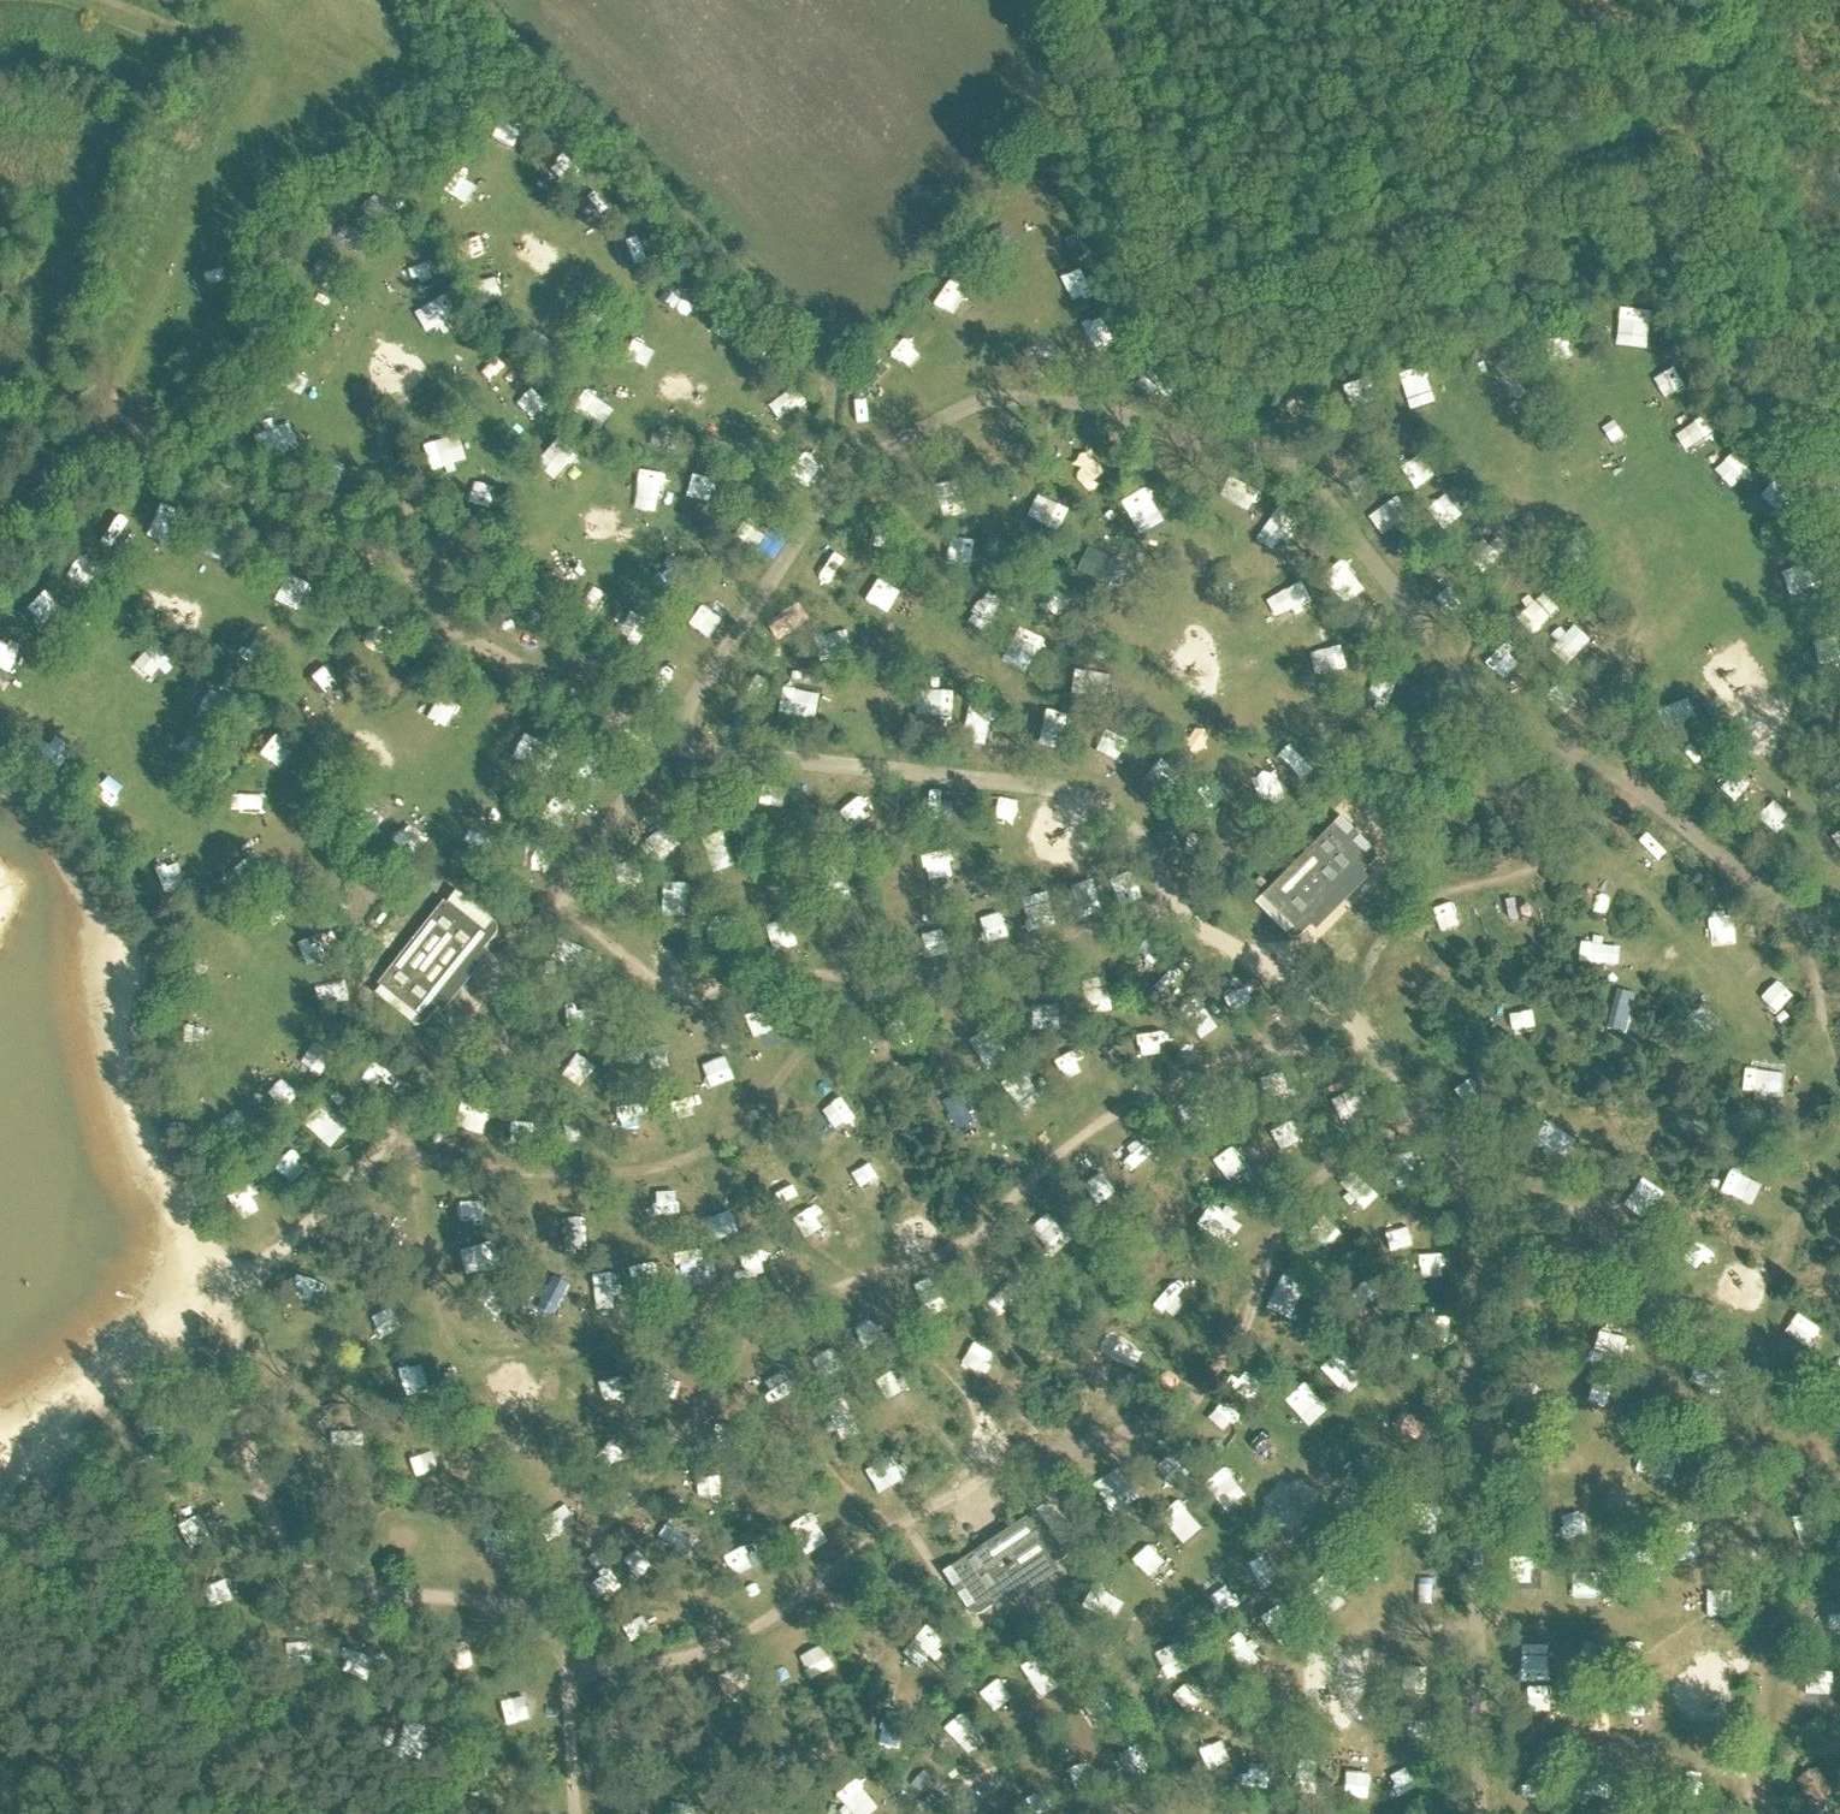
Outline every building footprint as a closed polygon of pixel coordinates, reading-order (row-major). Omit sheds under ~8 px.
[(1087,256),(1084,249),(1077,236),(1067,242),(1077,262),(1087,256)] [(959,262),(967,270),(983,254),(974,246),(959,262)] [(1142,357),(1144,355),(1128,340),(1127,339),(1118,348),(1135,364),(1142,357)] [(881,363),(865,381),(873,389),(890,371),(881,363)] [(1341,818),(1255,904),(1290,938),(1294,939),(1298,939),(1301,937),(1312,927),(1364,873),(1371,866),(1374,862),(1376,859),(1376,856),(1376,852),(1374,850),(1341,818)] [(381,988),(376,994),(413,1024),(417,1026),(419,1026),(422,1025),(425,1024),(427,1022),(439,1008),(485,950),(492,941),(495,937),(497,934),(498,931),(498,927),(497,924),(496,921),(458,891),(448,903),(443,899),(377,984),(381,988)] [(1594,965),(1600,980),(1618,972),(1612,957),(1594,965)] [(1045,1505),(944,1572),(970,1613),(972,1614),(976,1615),(979,1615),(982,1614),(994,1606),(1056,1565),(1068,1557),(1070,1554),(1071,1551),(1071,1548),(1071,1544),(1069,1540),(1045,1505)] [(1797,1782),(1813,1807),(1834,1794),(1818,1769),(1797,1782)]
